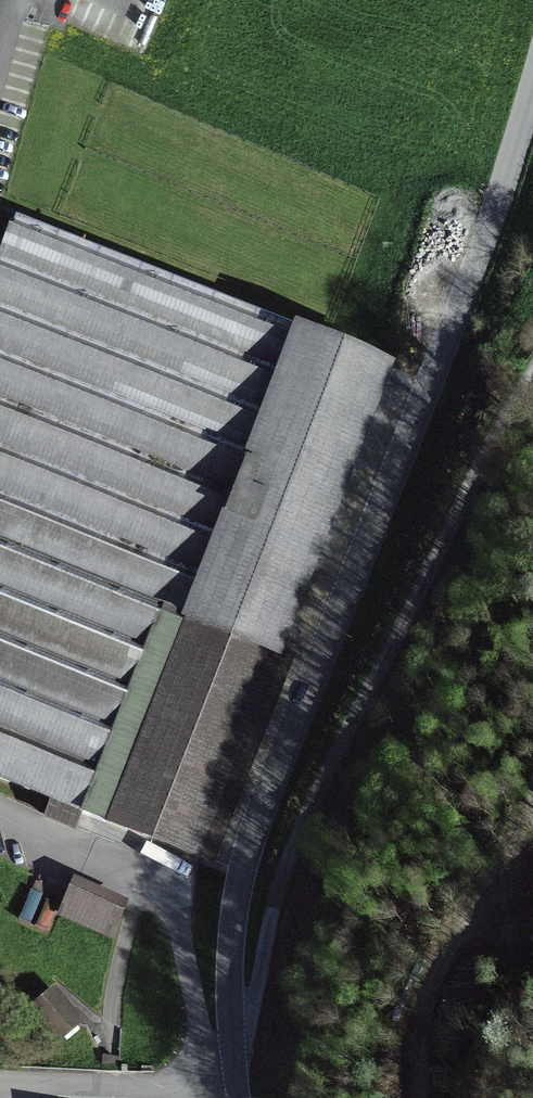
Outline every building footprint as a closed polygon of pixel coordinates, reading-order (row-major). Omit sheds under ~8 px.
[(53,796),(46,814),(75,825),(81,809),(200,855),(388,366),(14,221),(13,223),(0,218),(0,776),(53,796)] [(122,908),(72,886),(61,912),(111,934),(122,908)] [(33,1005),(60,1038),(80,1022),(52,989),(33,1005)]
